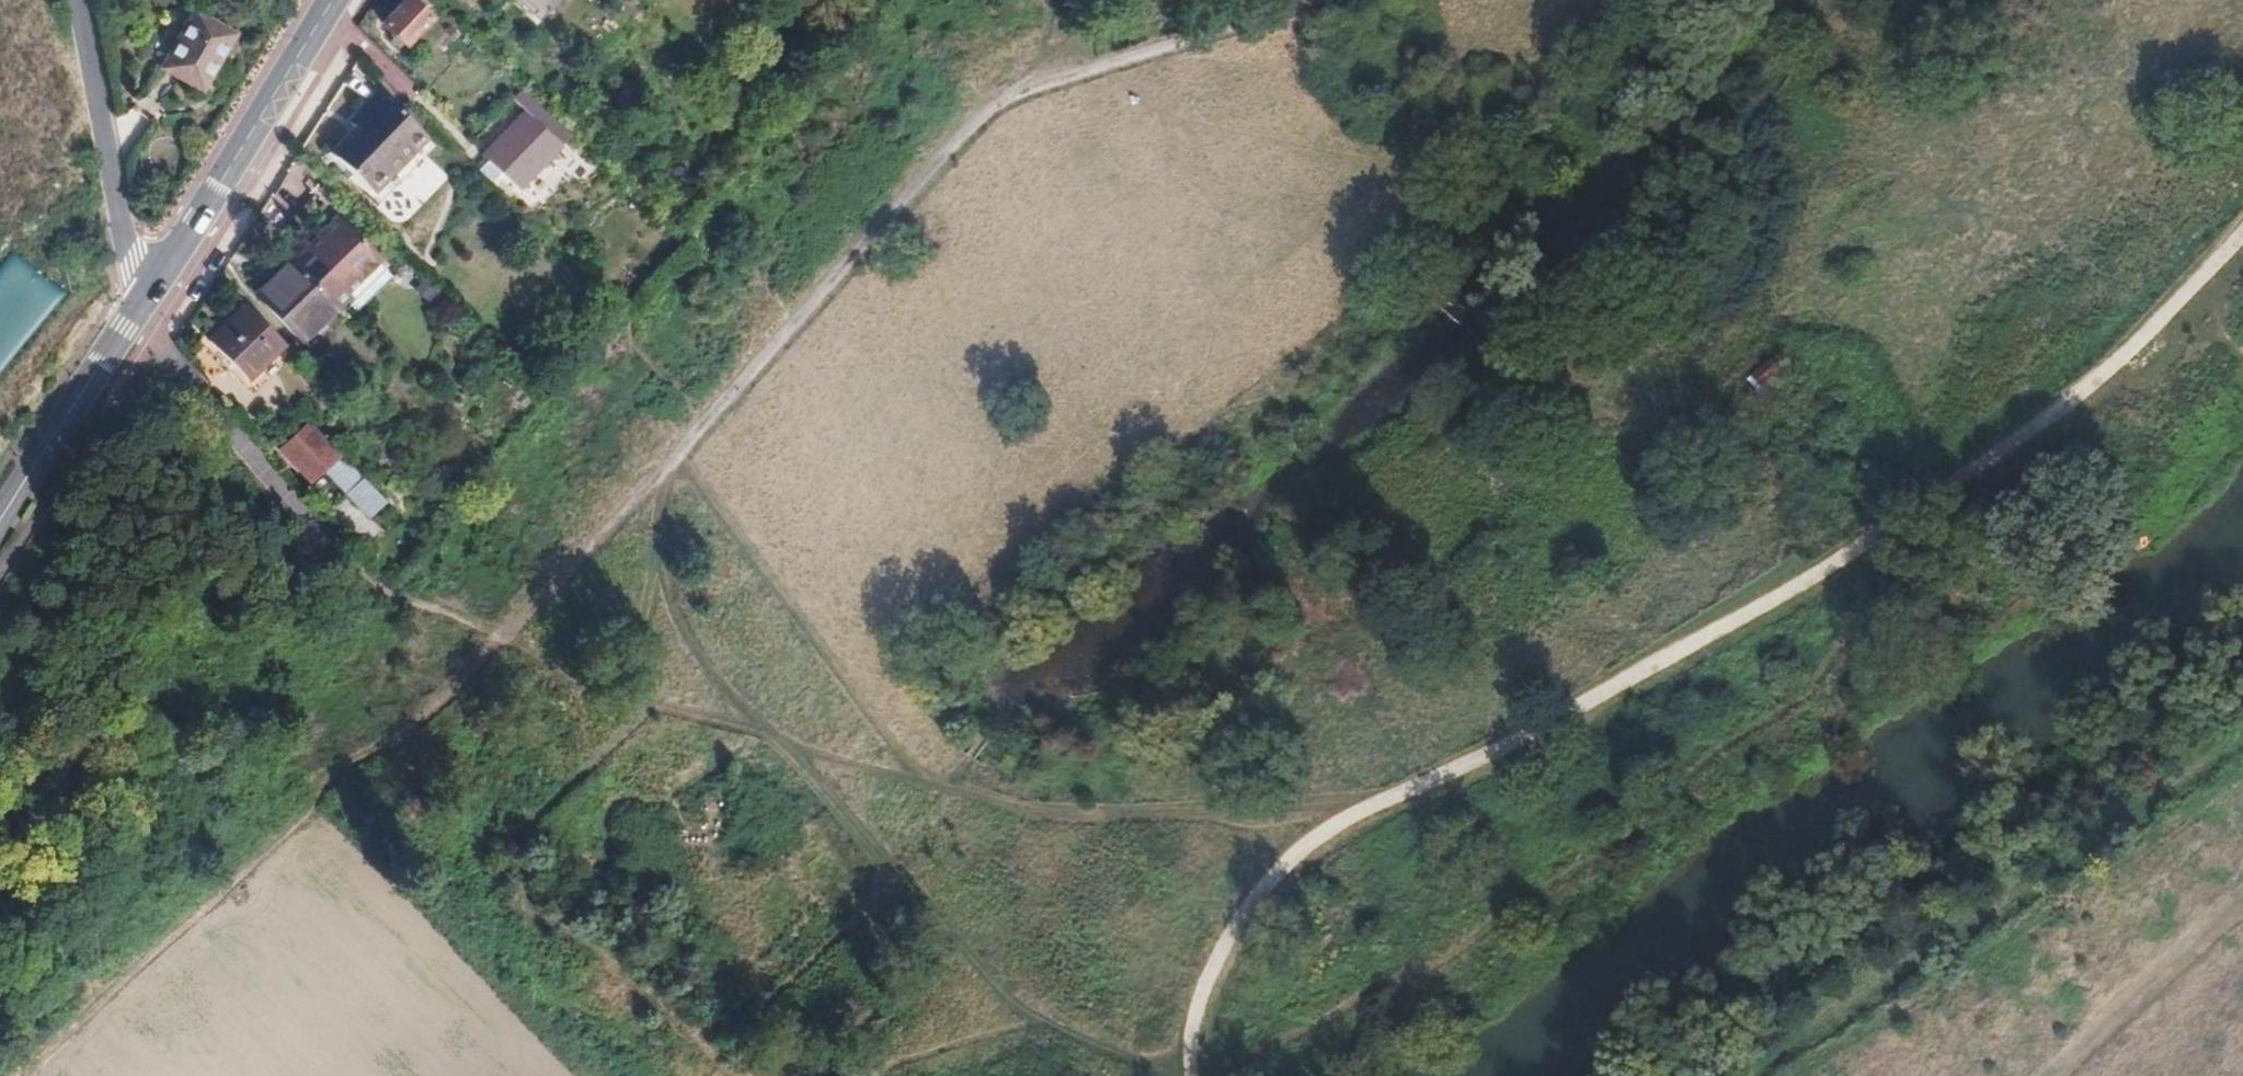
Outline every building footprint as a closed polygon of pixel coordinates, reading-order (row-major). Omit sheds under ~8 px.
[(407,0),(403,0),(382,22),(405,44),(427,18),(407,0)] [(532,14),(544,0),(516,0),(532,14)] [(200,18),(240,40),(241,40),(202,15),(200,18)] [(167,70),(207,95),(240,40),(200,18),(167,70)] [(333,157),(370,192),(421,136),(376,94),(349,122),(357,131),(333,157)] [(558,162),(576,140),(528,95),(519,106),(525,112),(534,119),(496,165),(501,170),(492,180),(504,191),(513,180),(530,194),(535,189),(558,162)] [(503,136),(525,112),(519,106),(498,131),(503,136)] [(570,173),(558,162),(535,189),(548,200),(570,173)] [(255,292),(298,338),(342,296),(350,305),(357,312),(395,276),(337,215),(255,292)] [(350,305),(342,296),(298,338),(306,346),(350,305)] [(245,304),(209,340),(246,378),(283,340),(245,304)] [(246,378),(209,340),(205,344),(250,392),(292,349),(283,340),(246,378)] [(270,441),(307,480),(321,467),(336,453),(299,413),(270,441)] [(321,467),(343,491),(358,477),(336,453),(321,467)] [(380,502),(358,477),(343,491),(341,493),(364,517),(380,502)]
